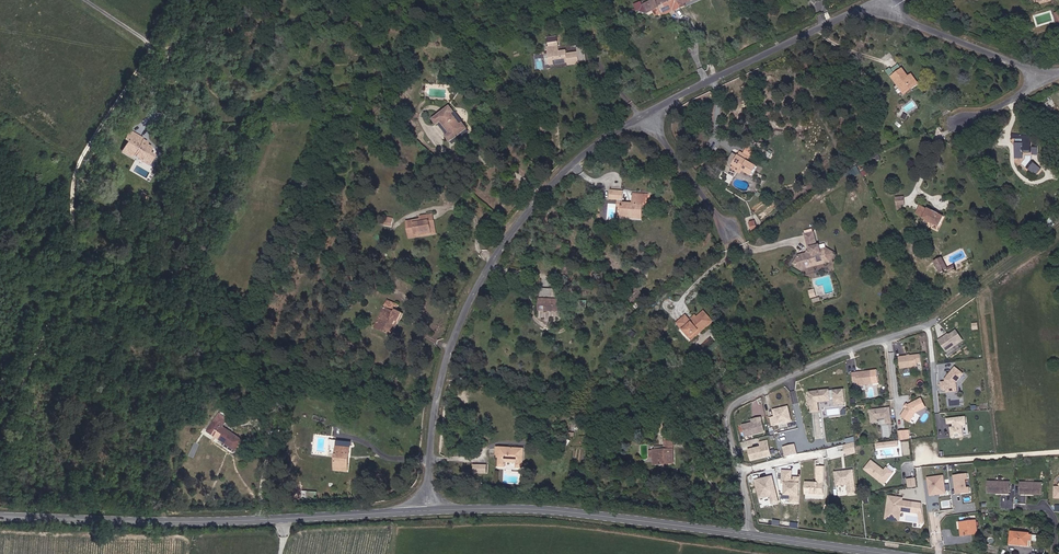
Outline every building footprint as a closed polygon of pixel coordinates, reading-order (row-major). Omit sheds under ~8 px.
[(651,14),(655,12),(661,9),(662,12),(663,13),(675,7),(676,9),(681,7),(680,5),(686,2),(685,0),(664,0),(652,5),(651,4),(647,6),(651,14)] [(548,45),(551,58),(555,57),(556,63),(569,60),(570,63),(581,61),(579,50),(568,52),(567,48),(555,50),(554,44),(548,45)] [(537,70),(544,68),(542,57),(535,58),(537,70)] [(891,71),(901,85),(906,81),(909,85),(916,80),(910,71),(906,73),(900,64),(891,71)] [(454,111),(449,105),(432,118),(437,124),(440,121),(449,132),(445,135),(449,141),(467,128),(462,121),(460,123),(452,113),(454,111)] [(1031,137),(1024,137),(1024,140),(1024,143),(1015,143),(1016,159),(1024,159),(1023,153),(1031,153),(1031,137)] [(150,165),(154,156),(156,152),(150,149),(151,146),(145,142),(146,141),(141,138),(138,143),(135,141),(130,150),(134,152),(133,154),(138,157),(137,158),(147,163),(150,165)] [(747,151),(745,155),(739,151),(732,163),(739,167),(741,164),(744,165),(753,171),(758,162),(749,157),(751,153),(747,151)] [(1040,175),(1044,168),(1034,162),(1030,170),(1037,172),(1036,173),(1040,175)] [(624,198),(624,190),(610,189),(610,198),(624,198)] [(634,192),(633,201),(622,201),(622,206),(622,213),(632,213),(632,215),(641,216),(642,203),(645,203),(645,200),(648,200),(648,193),(634,192)] [(904,207),(903,199),(895,200),(897,212),(901,211),(900,207),(904,207)] [(928,210),(927,211),(919,208),(915,217),(938,229),(943,218),(933,214),(933,213),(928,210)] [(432,212),(420,214),(421,216),(421,220),(412,222),(411,218),(407,219),(409,232),(420,230),(420,232),(431,230),(429,219),(433,218),(432,212)] [(435,234),(433,218),(429,219),(431,230),(420,232),(420,230),(409,232),(410,237),(435,234)] [(814,232),(805,234),(809,250),(806,254),(799,255),(794,262),(798,265),(801,261),(803,265),(826,260),(832,252),(825,248),(820,249),(819,244),(817,245),(814,232)] [(947,271),(941,260),(934,264),(939,275),(946,272),(948,275),(954,271),(953,268),(947,271)] [(559,310),(560,298),(559,298),(550,298),(550,287),(540,287),(539,309),(559,310)] [(559,298),(560,288),(550,287),(550,298),(559,298)] [(389,295),(384,303),(387,305),(376,324),(385,329),(393,316),(396,318),(401,309),(395,305),(397,301),(389,295)] [(373,322),(376,324),(387,305),(384,303),(373,322)] [(685,316),(677,323),(688,335),(692,331),(694,333),(703,325),(705,328),(713,321),(703,310),(696,316),(690,321),(687,318),(685,316)] [(690,321),(696,316),(693,313),(687,318),(690,321)] [(396,318),(393,316),(385,329),(387,331),(396,318)] [(692,339),(705,328),(703,325),(694,333),(692,331),(688,335),(692,339)] [(947,353),(964,341),(957,332),(951,336),(949,336),(947,337),(947,339),(944,341),(943,340),(939,342),(947,353)] [(919,368),(918,364),(922,364),(921,356),(900,359),(901,370),(919,368)] [(958,390),(957,384),(964,375),(956,369),(948,377),(949,379),(947,380),(946,381),(946,383),(942,384),(943,391),(947,391),(947,394),(956,393),(958,390)] [(859,387),(874,385),(872,372),(853,374),(855,384),(859,383),(859,387)] [(844,392),(811,394),(812,414),(819,413),(819,404),(831,403),(831,400),(834,400),(835,406),(846,406),(844,392)] [(927,409),(922,400),(910,406),(902,418),(911,424),(917,414),(927,409)] [(789,419),(785,405),(771,409),(772,413),(773,414),(774,416),(769,417),(770,424),(789,419)] [(892,424),(891,414),(891,413),(891,412),(891,410),(890,409),(871,411),(872,423),(878,422),(878,420),(886,419),(887,425),(892,424)] [(241,437),(223,421),(226,417),(221,412),(209,424),(215,429),(216,427),(235,443),(241,437)] [(762,430),(759,416),(750,419),(751,422),(748,422),(749,423),(747,424),(746,423),(741,424),(744,435),(762,430)] [(967,417),(947,419),(947,425),(953,424),(953,427),(950,427),(951,438),(968,437),(967,417)] [(909,429),(898,431),(899,439),(910,438),(909,429)] [(333,437),(333,460),(344,460),(344,448),(346,448),(346,437),(333,437)] [(750,459),(769,454),(765,440),(758,441),(759,445),(758,446),(758,447),(756,447),(747,449),(750,459)] [(664,442),(665,450),(652,451),(653,464),(660,464),(660,461),(667,461),(668,463),(673,463),(672,441),(664,442)] [(853,442),(844,445),(846,455),(856,453),(853,442)] [(794,444),(782,447),(784,457),(796,454),(794,444)] [(493,447),(492,454),(494,453),(497,454),(496,457),(496,466),(503,467),(503,462),(513,462),(513,468),(521,468),(522,448),(493,447)] [(346,463),(346,448),(344,448),(344,460),(333,460),(333,464),(346,463)] [(872,460),(865,469),(884,484),(886,482),(887,482),(894,473),(888,467),(885,471),(872,460)] [(473,464),(473,473),(489,473),(489,464),(473,464)] [(816,474),(815,482),(805,482),(804,493),(823,494),(824,467),(816,466),(816,474)] [(853,469),(833,472),(835,487),(846,486),(848,496),(856,495),(853,469)] [(788,503),(798,504),(800,477),(791,477),(791,470),(781,470),(781,483),(783,483),(782,496),(789,496),(788,503)] [(968,473),(952,475),(955,494),(970,493),(969,486),(965,486),(965,480),(968,479),(968,473)] [(771,475),(753,479),(758,500),(769,498),(771,505),(778,503),(771,475)] [(943,476),(926,477),(928,496),(945,494),(943,476)] [(915,478),(906,479),(907,488),(916,487),(915,478)] [(1011,483),(989,483),(989,494),(1011,494),(1011,483)] [(1043,494),(1043,483),(1022,483),(1021,494),(1043,494)] [(911,512),(912,502),(900,501),(900,502),(898,502),(898,497),(888,496),(885,517),(892,518),(892,516),(900,517),(901,511),(911,512)] [(977,521),(961,523),(962,535),(967,535),(966,532),(973,532),(973,534),(978,533),(977,521)] [(1030,545),(1031,534),(1012,533),(1012,544),(1030,545)]
